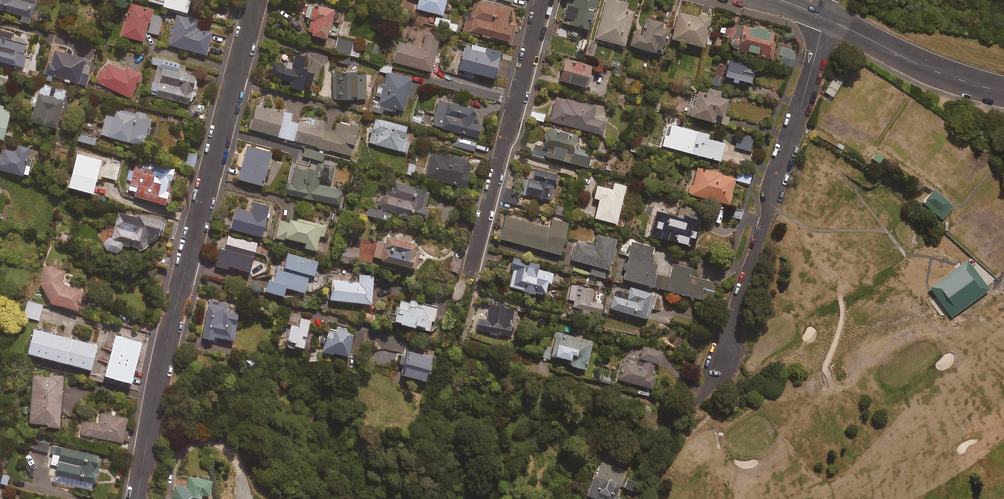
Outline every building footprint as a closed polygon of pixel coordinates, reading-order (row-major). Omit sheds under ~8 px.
[(23,13),(21,19),(30,21),(36,0),(0,0),(0,7),(23,13)] [(163,4),(188,11),(190,0),(165,0),(163,4)] [(416,8),(441,14),(445,0),(418,0),(416,8)] [(475,0),(473,0),(469,16),(466,15),(463,29),(510,41),(514,25),(505,22),(509,8),(475,0)] [(561,22),(569,24),(567,35),(579,37),(581,26),(588,28),(594,0),(566,0),(561,22)] [(619,0),(604,0),(594,37),(623,45),(632,9),(625,8),(626,2),(619,0)] [(153,8),(130,2),(122,34),(144,40),(146,31),(158,34),(163,17),(152,14),(153,8)] [(311,3),(305,29),(309,30),(309,33),(323,37),(331,8),(311,3)] [(708,18),(676,10),(670,37),(702,45),(708,18)] [(200,19),(177,13),(169,43),(207,53),(213,30),(198,26),(200,19)] [(455,31),(457,25),(449,23),(450,20),(436,16),(433,26),(455,31)] [(628,44),(653,50),(654,48),(658,49),(659,44),(662,44),(667,25),(660,24),(661,20),(641,16),(637,32),(631,31),(628,44)] [(737,47),(736,50),(747,53),(748,50),(758,52),(757,54),(770,57),(774,43),(770,42),(772,30),(742,23),(738,42),(734,39),(732,41),(731,42),(730,45),(732,47),(735,48),(737,47)] [(23,66),(27,54),(23,53),(28,37),(0,29),(0,59),(23,66)] [(791,31),(784,34),(787,42),(794,39),(791,31)] [(439,37),(425,33),(421,47),(397,41),(392,61),(430,71),(439,37)] [(362,42),(337,35),(333,50),(358,57),(362,42)] [(723,37),(713,35),(711,45),(720,47),(723,37)] [(596,43),(588,41),(585,52),(594,54),(596,43)] [(492,77),(499,50),(470,43),(470,46),(462,44),(455,74),(472,78),(474,72),(492,77)] [(64,77),(64,79),(70,80),(71,79),(79,81),(86,56),(54,47),(50,62),(48,61),(45,72),(64,77)] [(782,47),(779,56),(780,56),(779,62),(791,66),(796,51),(782,47)] [(304,55),(293,53),(290,67),(273,63),(269,76),(288,80),(287,85),(300,88),(300,85),(309,87),(314,69),(301,66),(304,55)] [(197,79),(198,74),(184,70),(186,63),(154,55),(152,64),(158,66),(151,94),(191,103),(192,99),(195,94),(197,89),(197,79)] [(594,72),(599,74),(601,67),(563,58),(558,79),(591,86),(594,72)] [(124,68),(108,60),(104,69),(101,68),(96,81),(131,97),(143,71),(126,63),(124,68)] [(753,69),(728,63),(723,82),(735,84),(736,81),(749,84),(753,69)] [(3,82),(6,83),(9,76),(0,72),(0,89),(3,82)] [(365,72),(332,72),(332,98),(365,98),(365,72)] [(410,78),(386,72),(382,87),(377,86),(371,110),(381,113),(383,108),(393,111),(394,108),(402,110),(410,78)] [(842,80),(834,75),(825,90),(833,96),(842,80)] [(721,78),(714,76),(712,84),(720,86),(721,78)] [(66,89),(41,83),(32,119),(57,125),(66,89)] [(719,90),(708,87),(707,92),(692,88),(685,113),(710,120),(712,112),(721,114),(725,96),(718,94),(719,90)] [(594,105),(555,95),(549,120),(601,134),(604,121),(591,117),(594,105)] [(476,136),(479,124),(470,107),(438,99),(432,125),(476,136)] [(293,140),(297,120),(290,119),(292,114),(263,107),(264,102),(256,100),(249,129),(293,140)] [(206,103),(197,101),(195,110),(204,112),(206,103)] [(11,109),(4,108),(4,105),(0,103),(0,136),(4,137),(11,109)] [(101,133),(144,144),(148,127),(150,128),(153,116),(116,107),(114,116),(106,114),(101,133)] [(531,111),(530,115),(533,116),(533,119),(542,121),(544,114),(531,111)] [(423,117),(414,114),(411,122),(421,124),(423,117)] [(405,126),(373,117),(371,128),(369,128),(366,141),(405,152),(408,139),(402,138),(405,126)] [(297,120),(293,140),(318,146),(323,129),(325,121),(314,118),(313,124),(297,120)] [(323,129),(318,146),(350,154),(357,127),(338,122),(336,132),(323,129)] [(707,133),(670,124),(668,134),(665,133),(662,145),(718,159),(723,142),(706,137),(707,133)] [(575,134),(547,127),(542,147),(547,148),(545,156),(587,166),(589,157),(571,152),(575,134)] [(96,138),(80,134),(78,141),(95,144),(96,138)] [(753,137),(744,134),(742,141),(737,140),(735,147),(750,151),(753,137)] [(475,142),(456,137),(454,146),(473,150),(475,142)] [(18,144),(16,151),(3,148),(0,154),(0,168),(28,174),(30,164),(26,163),(30,147),(18,144)] [(270,151),(246,144),(236,178),(261,185),(270,151)] [(324,153),(303,147),(301,155),(321,161),(324,153)] [(884,156),(876,150),(872,157),(880,163),(884,156)] [(469,165),(465,157),(449,153),(448,156),(430,152),(424,176),(463,186),(469,165)] [(102,160),(77,153),(69,184),(93,191),(102,160)] [(135,195),(166,202),(167,200),(170,201),(172,193),(169,192),(174,167),(136,159),(132,176),(129,175),(126,188),(136,191),(135,195)] [(317,169),(293,164),(287,194),(339,204),(341,190),(318,185),(319,180),(331,183),(334,167),(318,164),(317,169)] [(734,176),(695,166),(689,194),(728,203),(734,176)] [(555,173),(534,169),(532,180),(522,178),(518,192),(550,199),(555,173)] [(750,176),(738,172),(736,180),(748,183),(750,176)] [(388,209),(388,211),(397,213),(397,215),(424,221),(427,208),(425,207),(428,191),(425,190),(425,188),(394,182),(391,195),(381,193),(378,207),(388,209)] [(624,185),(612,182),(611,188),(596,185),(593,197),(598,198),(593,217),(615,222),(624,185)] [(515,189),(506,187),(503,201),(517,204),(519,195),(514,194),(515,189)] [(954,207),(935,191),(924,203),(943,220),(954,207)] [(268,204),(252,200),(249,211),(233,207),(228,227),(260,236),(268,204)] [(556,206),(554,213),(562,215),(564,209),(556,206)] [(692,245),(700,218),(656,206),(649,233),(692,245)] [(742,210),(730,207),(729,216),(740,219),(742,210)] [(137,245),(139,248),(149,244),(148,241),(152,241),(155,239),(158,236),(159,233),(163,234),(166,221),(118,210),(111,237),(109,236),(106,238),(104,242),(105,245),(107,247),(117,250),(122,247),(123,241),(137,245)] [(23,217),(12,215),(11,221),(21,223),(23,217)] [(549,227),(504,215),(499,237),(558,253),(567,222),(551,218),(549,227)] [(323,236),(326,225),(297,218),(296,220),(288,218),(287,222),(279,220),(274,237),(283,239),(284,237),(304,242),(303,247),(314,250),(318,235),(323,236)] [(616,239),(597,234),(594,246),(576,241),(571,259),(592,264),(590,273),(605,278),(616,239)] [(417,250),(411,242),(384,235),(382,241),(376,239),(372,257),(412,266),(417,250)] [(255,243),(227,236),(224,248),(218,247),(213,265),(226,268),(227,265),(248,271),(255,243)] [(655,264),(650,262),(652,253),(650,253),(651,247),(630,241),(621,278),(650,285),(655,264)] [(287,253),(282,267),(313,275),(317,261),(287,253)] [(538,263),(512,256),(508,273),(511,273),(507,285),(543,295),(546,281),(550,282),(552,273),(537,268),(538,263)] [(990,290),(968,260),(930,288),(952,318),(990,290)] [(685,295),(690,276),(688,275),(690,267),(672,263),(668,278),(657,275),(654,287),(685,295)] [(65,270),(45,265),(41,283),(52,301),(78,308),(83,287),(62,281),(65,270)] [(304,292),(308,276),(275,268),(271,280),(267,279),(264,290),(282,295),(284,287),(304,292)] [(369,303),(372,275),(358,274),(357,281),(331,279),(329,299),(369,303)] [(685,295),(710,301),(713,289),(711,288),(713,281),(691,276),(685,295)] [(594,289),(572,284),(569,298),(573,300),(572,306),(599,313),(601,304),(591,302),(594,289)] [(655,294),(629,286),(625,298),(611,294),(605,313),(609,314),(611,308),(648,318),(655,294)] [(227,303),(208,299),(201,337),(213,339),(213,336),(231,340),(236,312),(225,310),(227,303)] [(433,319),(436,307),(408,299),(407,303),(398,300),(392,320),(430,330),(437,326),(433,319)] [(43,304),(27,300),(23,316),(39,320),(43,304)] [(511,336),(517,309),(504,306),(505,305),(489,302),(488,310),(480,308),(476,329),(511,336)] [(309,320),(300,317),(298,327),(289,324),(284,342),(302,347),(309,320)] [(98,343),(35,326),(28,351),(91,367),(98,343)] [(334,331),(330,330),(328,335),(326,334),(322,348),(346,355),(353,334),(347,332),(348,329),(335,326),(334,331)] [(584,368),(591,341),(581,338),(582,336),(576,334),(575,337),(556,331),(550,354),(568,358),(566,363),(584,368)] [(142,343),(115,336),(105,376),(131,383),(142,343)] [(661,351),(631,342),(626,359),(623,358),(617,379),(651,388),(654,376),(651,375),(654,362),(658,363),(661,351)] [(429,356),(405,349),(398,372),(423,379),(429,356)] [(65,390),(63,389),(64,376),(49,374),(49,376),(32,374),(28,421),(48,422),(48,424),(60,425),(61,411),(63,411),(65,390)] [(127,416),(101,412),(99,423),(83,420),(81,434),(123,441),(127,416)] [(50,440),(34,437),(32,448),(48,451),(50,440)] [(101,454),(55,443),(51,463),(57,465),(54,480),(93,489),(101,454)] [(593,474),(586,495),(590,496),(589,498),(616,498),(620,485),(638,491),(641,482),(623,476),(625,470),(600,462),(596,475),(593,474)] [(190,475),(188,487),(175,485),(172,498),(202,498),(203,492),(210,494),(212,479),(190,475)]
